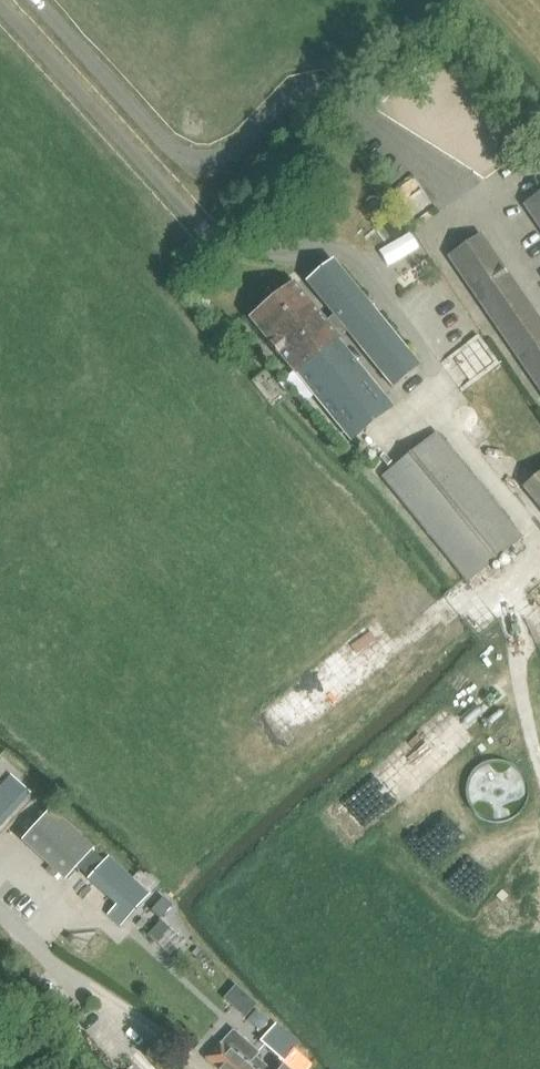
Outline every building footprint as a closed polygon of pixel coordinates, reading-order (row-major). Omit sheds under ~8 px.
[(528,205),(539,223),(539,196),(528,205)] [(479,238),(452,257),(539,386),(539,327),(479,238)] [(326,324),(339,340),(347,333),(393,389),(420,367),(334,263),(307,284),(334,317),(326,324)] [(339,340),(326,324),(295,285),(250,321),(293,374),(294,376),(336,342),(339,340)] [(291,394),(305,384),(353,442),(392,410),(336,342),(294,376),(293,374),(282,383),(291,394)] [(522,539),(453,454),(438,435),(383,479),(467,583),(522,539)] [(539,509),(539,476),(524,489),(539,509)] [(29,790),(13,775),(0,789),(0,821),(29,790)] [(66,879),(90,852),(48,813),(23,840),(66,879)] [(107,916),(121,928),(151,895),(109,858),(88,881),(117,906),(107,916)] [(163,899),(152,911),(163,921),(168,915),(167,913),(173,907),(163,899)] [(225,999),(247,1018),(258,1006),(236,987),(225,999)] [(275,1055),(289,1039),(275,1026),(261,1042),(275,1055)] [(256,1059),(260,1054),(233,1030),(207,1061),(216,1068),(267,1068),(256,1059)] [(297,1047),(298,1047),(289,1039),(275,1055),(283,1062),(284,1062),(278,1068),(305,1068),(303,1059),(307,1055),(297,1047)]
